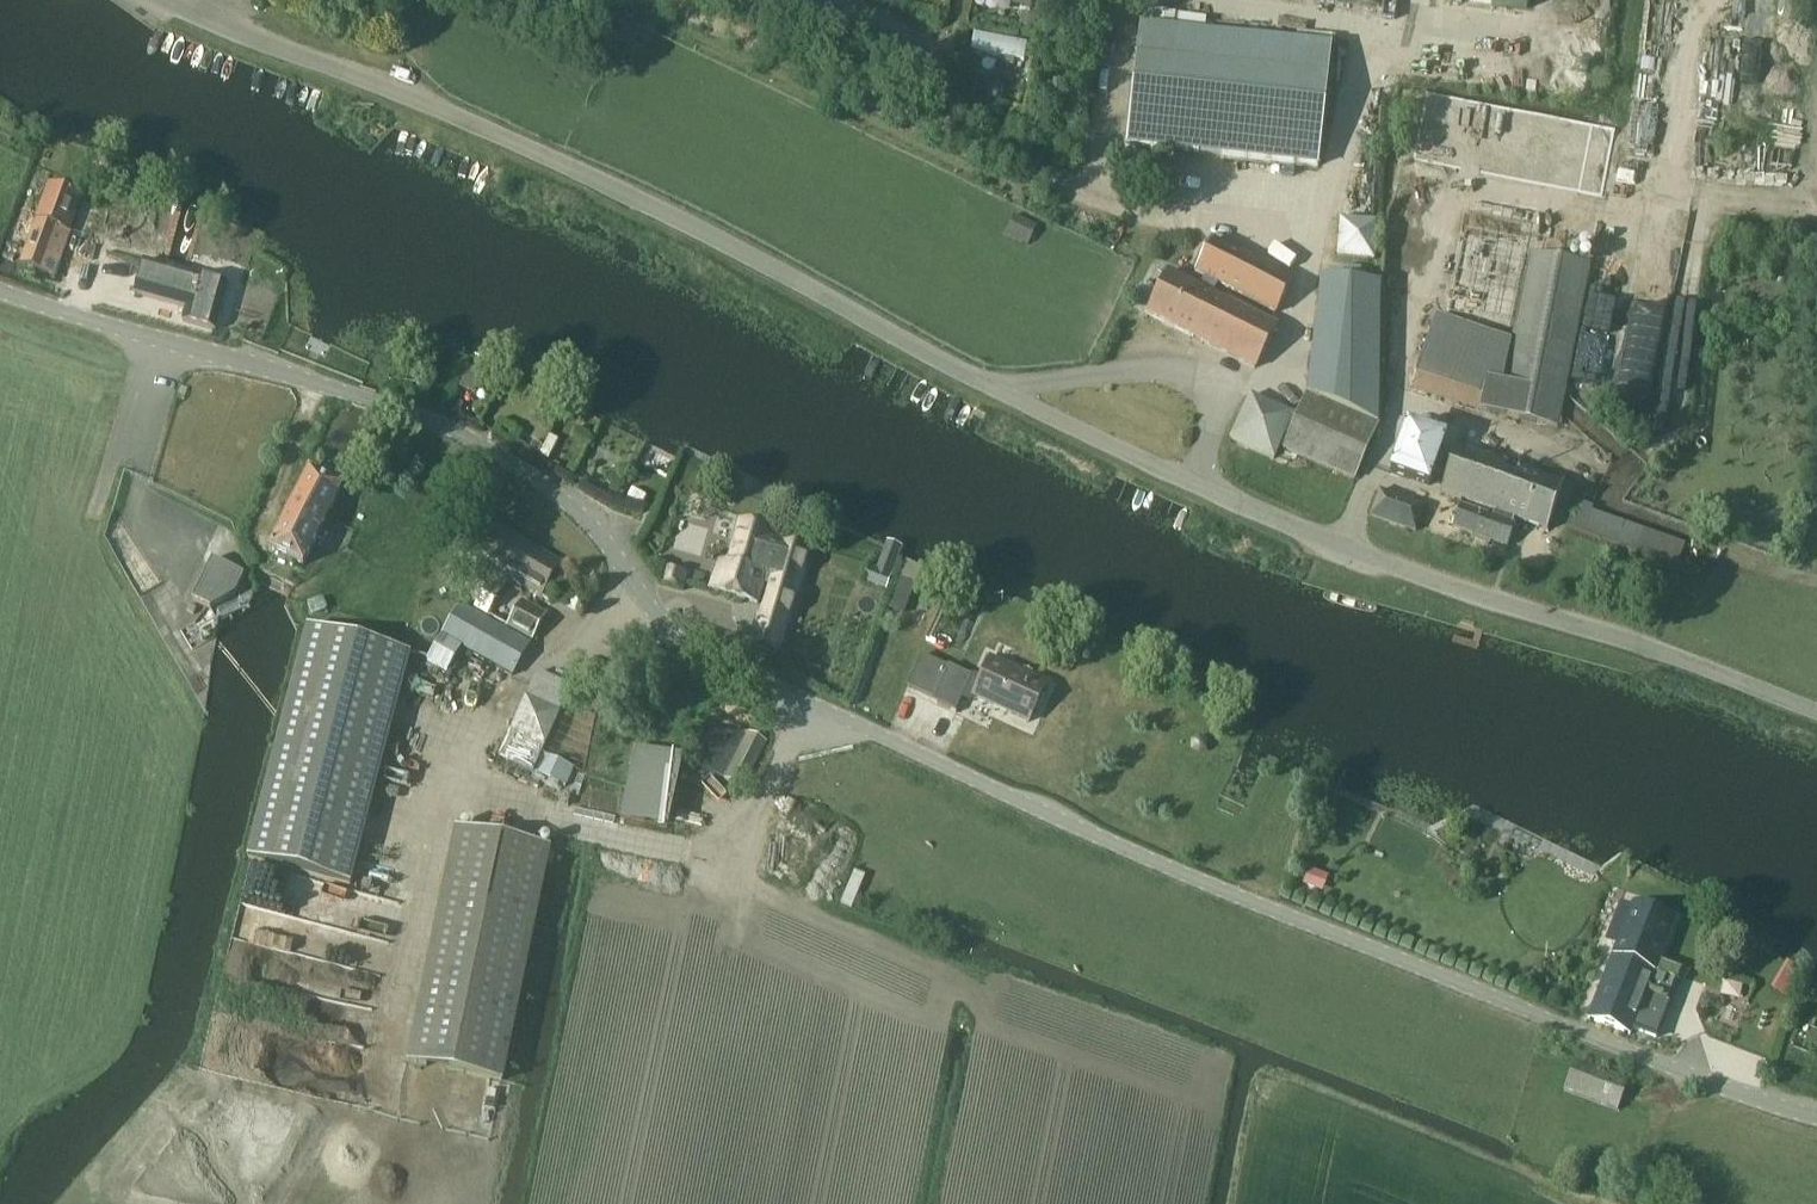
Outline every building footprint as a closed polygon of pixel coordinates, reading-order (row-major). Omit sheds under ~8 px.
[(1528,8),(1529,0),(1469,0),(1528,8)] [(1176,12),(1151,10),(1150,25),(1174,28),(1176,12)] [(1128,145),(1319,165),(1332,45),(1150,25),(1141,24),(1128,145)] [(974,31),(971,50),(1023,60),(1027,42),(974,31)] [(1587,132),(1421,112),(1414,171),(1580,192),(1587,132)] [(71,232),(68,231),(81,195),(51,185),(22,264),(55,275),(71,232)] [(1625,399),(1658,404),(1688,214),(1655,209),(1625,399)] [(1015,215),(1006,233),(1027,243),(1036,226),(1015,215)] [(1337,257),(1375,261),(1379,223),(1341,219),(1337,257)] [(1292,280),(1214,240),(1197,273),(1206,278),(1202,286),(1171,270),(1149,313),(1255,368),(1277,325),(1213,292),(1217,284),(1275,313),(1292,280)] [(1413,388),(1481,410),(1480,411),(1559,427),(1591,265),(1530,253),(1512,341),(1435,317),(1413,388)] [(68,284),(109,298),(118,272),(77,257),(68,284)] [(134,258),(125,290),(177,305),(173,318),(206,327),(219,282),(134,258)] [(1355,479),(1379,424),(1380,283),(1322,276),(1308,394),(1284,448),(1355,479)] [(1230,437),(1274,459),(1295,416),(1252,394),(1230,437)] [(456,399),(451,408),(459,412),(464,403),(456,399)] [(1407,424),(1390,472),(1430,487),(1447,438),(1407,424)] [(534,441),(530,448),(539,453),(543,445),(534,441)] [(1457,448),(1442,492),(1496,511),(1493,516),(1461,505),(1454,526),(1474,533),(1472,539),(1490,544),(1491,539),(1509,545),(1516,524),(1513,523),(1516,518),(1548,530),(1563,485),(1457,448)] [(305,566),(344,485),(319,473),(309,469),(270,549),(305,566)] [(613,481),(607,493),(615,497),(622,486),(613,481)] [(1380,490),(1371,514),(1416,531),(1425,506),(1380,490)] [(1580,499),(1571,525),(1674,560),(1683,535),(1580,499)] [(483,518),(464,552),(499,572),(492,583),(501,588),(507,576),(510,578),(542,596),(550,600),(566,573),(558,568),(561,564),(562,562),(483,518)] [(750,645),(755,647),(777,654),(808,551),(770,539),(773,529),(741,521),(741,522),(729,564),(721,562),(711,587),(710,590),(758,604),(763,584),(771,587),(762,617),(759,616),(750,645)] [(212,557),(191,598),(209,607),(234,592),(244,573),(212,557)] [(664,581),(683,587),(687,574),(668,569),(664,581)] [(885,589),(891,576),(876,570),(874,569),(869,582),(885,589)] [(899,578),(888,609),(903,614),(914,584),(899,578)] [(313,615),(326,610),(325,609),(328,608),(323,597),(321,598),(321,597),(308,602),(313,615)] [(521,599),(507,624),(533,639),(547,614),(521,599)] [(513,674),(530,644),(461,605),(429,661),(448,671),(461,645),(513,674)] [(249,859),(351,885),(410,655),(308,629),(249,859)] [(920,663),(910,687),(935,698),(933,702),(949,709),(957,713),(966,694),(974,697),(975,698),(1030,722),(1047,684),(992,659),(982,680),(950,666),(949,666),(924,655),(920,663)] [(526,698),(499,759),(534,774),(542,754),(560,713),(526,698)] [(743,786),(766,740),(750,732),(726,778),(743,786)] [(1207,740),(1201,740),(1197,744),(1197,749),(1201,753),(1207,753),(1211,749),(1211,744),(1207,740)] [(621,817),(668,828),(683,758),(636,748),(621,817)] [(542,754),(534,774),(565,788),(574,768),(542,754)] [(409,1062),(502,1081),(550,847),(457,828),(409,1062)] [(1316,889),(1322,874),(1311,869),(1304,884),(1316,889)] [(1617,946),(1589,1019),(1630,1035),(1633,1026),(1648,990),(1666,997),(1678,966),(1660,959),(1675,922),(1655,914),(1633,905),(1631,910),(1619,905),(1605,941),(1617,946)] [(283,941),(289,928),(264,915),(257,929),(283,941)] [(1564,1089),(1617,1110),(1630,1079),(1576,1058),(1564,1089)]
